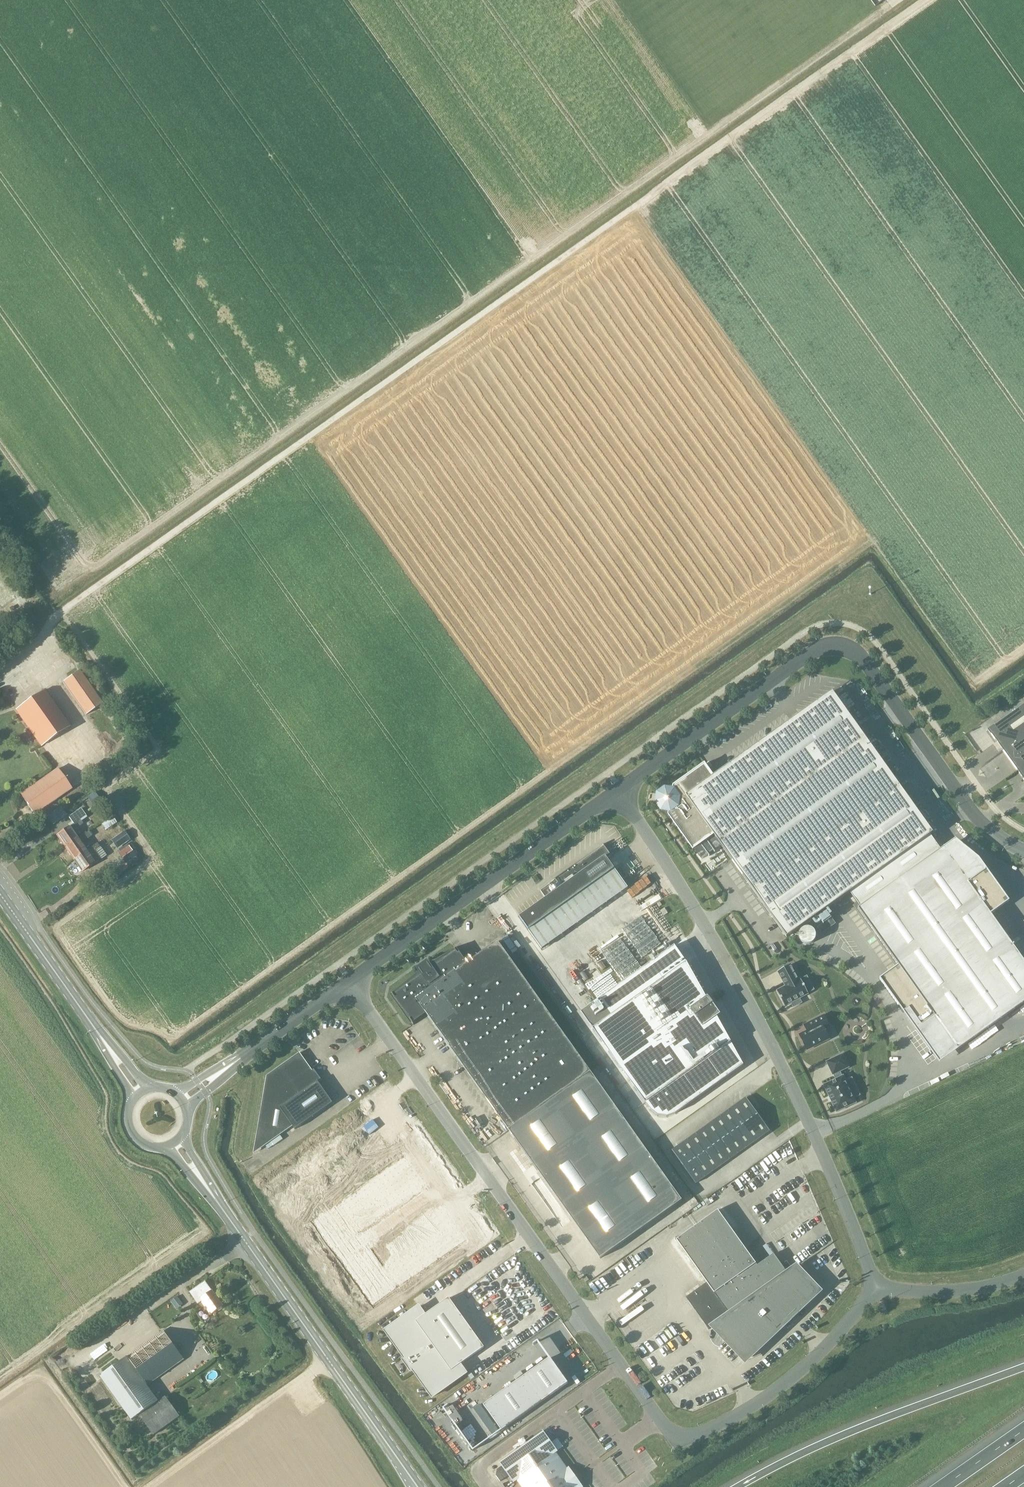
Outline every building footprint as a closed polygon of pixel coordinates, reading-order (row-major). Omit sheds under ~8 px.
[(85,714),(102,702),(79,670),(62,682),(85,714)] [(40,746),(69,726),(44,690),(15,710),(40,746)] [(933,833),(881,760),(832,692),(713,777),(704,764),(673,786),(672,792),(665,791),(660,795),(658,802),(663,808),(669,809),(668,815),(693,849),(694,849),(701,859),(708,854),(709,856),(710,856),(708,854),(713,850),(714,852),(715,852),(714,850),(721,845),(713,835),(786,937),(933,833)] [(988,730),(1023,780),(1023,705),(988,730)] [(34,814),(71,789),(57,768),(20,794),(34,814)] [(60,805),(46,813),(51,822),(65,814),(60,805)] [(77,838),(72,831),(82,823),(79,819),(85,815),(80,808),(69,816),(73,823),(69,826),(56,835),(64,847),(77,838)] [(105,830),(116,822),(111,815),(101,823),(105,830)] [(64,847),(73,859),(85,850),(80,843),(91,836),(87,831),(77,838),(64,847)] [(85,850),(73,859),(81,871),(94,862),(100,858),(95,850),(99,847),(96,843),(85,850)] [(519,917),(528,930),(614,869),(607,859),(611,856),(611,857),(612,856),(603,844),(602,844),(603,846),(576,866),(575,865),(576,865),(575,864),(554,879),(554,880),(555,880),(540,891),(546,898),(519,917)] [(128,845),(117,852),(125,863),(136,856),(128,845)] [(991,915),(1009,901),(986,869),(967,882),(943,848),(858,909),(898,966),(879,979),(904,1013),(909,1010),(921,1027),(935,1017),(958,1050),(1023,1003),(1023,961),(991,915)] [(604,917),(599,924),(607,931),(613,924),(604,917)] [(648,944),(658,936),(644,917),(634,924),(648,944)] [(799,931),(798,935),(799,938),(800,941),(803,944),(806,945),(810,945),(813,943),(815,940),(816,937),(816,933),(814,930),(812,928),(808,927),(805,927),(802,929),(799,931)] [(591,1072),(541,1002),(498,941),(465,964),(456,951),(431,968),(430,966),(421,972),(422,975),(393,995),(411,1021),(425,1012),(509,1130),(591,1072)] [(600,1018),(586,1028),(650,1110),(657,1115),(666,1117),(675,1114),(743,1065),(717,1017),(720,1015),(713,1004),(713,1003),(710,1005),(707,1000),(709,998),(709,997),(707,999),(686,962),(675,945),(591,1004),(600,1018)] [(790,964),(777,971),(785,986),(776,991),(785,1006),(791,1003),(793,1007),(801,1003),(799,999),(808,994),(800,978),(798,979),(790,964)] [(830,1027),(827,1022),(823,1015),(804,1025),(807,1031),(799,1035),(807,1050),(829,1039),(825,1030),(830,1027)] [(295,1129),(333,1103),(317,1081),(321,1079),(314,1069),(312,1070),(299,1052),(267,1076),(255,1146),(262,1147),(293,1126),(295,1129)] [(842,1054),(826,1062),(833,1075),(834,1074),(836,1079),(824,1085),(836,1112),(856,1103),(853,1098),(859,1095),(855,1086),(849,1089),(843,1076),(842,1077),(839,1072),(848,1067),(842,1054)] [(509,1130),(600,1259),(682,1200),(591,1072),(509,1130)] [(749,1102),(746,1098),(672,1150),(696,1184),(770,1131),(754,1109),(755,1107),(751,1101),(749,1102)] [(370,1108),(357,1118),(369,1134),(382,1125),(370,1108)] [(399,1113),(382,1125),(394,1141),(410,1129),(399,1113)] [(382,1125),(369,1134),(380,1151),(394,1141),(382,1125)] [(343,1127),(330,1137),(341,1154),(355,1144),(343,1127)] [(369,1134),(355,1144),(367,1160),(380,1151),(369,1134)] [(330,1137),(316,1147),(328,1163),(341,1154),(330,1137)] [(355,1144),(341,1154),(353,1170),(367,1160),(355,1144)] [(316,1147),(303,1156),(314,1173),(328,1163),(316,1147)] [(341,1154),(328,1163),(340,1180),(353,1170),(341,1154)] [(429,1186),(406,1154),(353,1192),(376,1224),(429,1186)] [(328,1163),(314,1173),(326,1189),(340,1180),(328,1163)] [(314,1173),(301,1182),(313,1199),(326,1189),(314,1173)] [(301,1182),(284,1194),(296,1211),(313,1199),(301,1182)] [(353,1192),(339,1202),(362,1234),(376,1224),(353,1192)] [(368,1244),(362,1234),(339,1202),(312,1221),(341,1262),(368,1244)] [(440,1260),(467,1240),(442,1205),(415,1224),(440,1260)] [(707,1283),(685,1298),(708,1330),(713,1326),(719,1332),(717,1334),(722,1339),(724,1338),(745,1360),(791,1317),(793,1319),(797,1315),(795,1313),(818,1291),(796,1267),(788,1274),(774,1254),(757,1265),(718,1210),(676,1240),(707,1283)] [(426,1269),(440,1260),(415,1224),(401,1234),(426,1269)] [(413,1279),(426,1269),(401,1234),(388,1243),(413,1279)] [(400,1288),(413,1279),(388,1243),(375,1253),(400,1288)] [(373,1307),(400,1288),(375,1253),(368,1244),(341,1262),(373,1307)] [(211,1313),(222,1306),(204,1281),(191,1290),(199,1302),(201,1300),(211,1313)] [(419,1307),(385,1330),(432,1397),(466,1373),(460,1364),(484,1347),(449,1298),(425,1315),(419,1307)] [(146,1385),(182,1359),(162,1330),(99,1375),(131,1420),(138,1414),(152,1434),(179,1416),(165,1396),(157,1401),(146,1385)] [(501,1430),(568,1383),(565,1379),(563,1380),(548,1359),(483,1405),(501,1430)] [(499,1462),(513,1483),(520,1479),(525,1486),(583,1486),(569,1467),(564,1470),(553,1455),(558,1451),(543,1431),(527,1442),(524,1439),(513,1447),(515,1451),(499,1462)]
